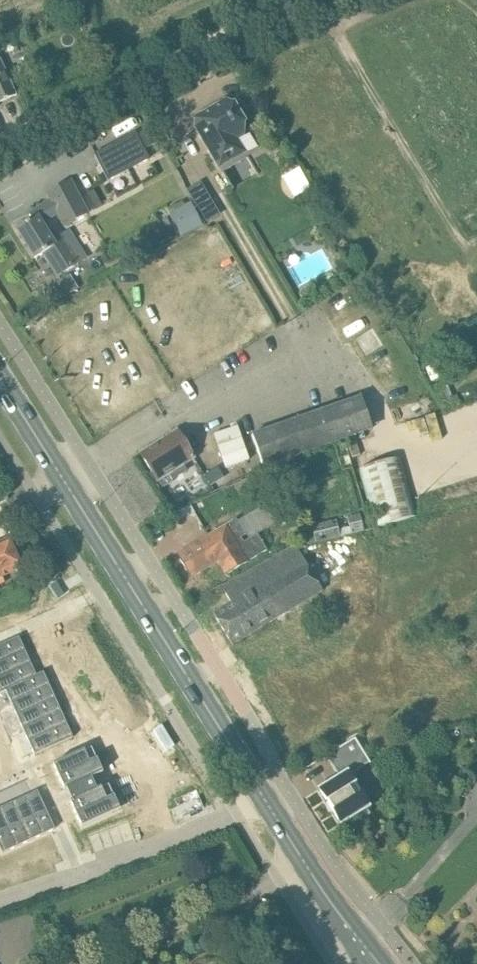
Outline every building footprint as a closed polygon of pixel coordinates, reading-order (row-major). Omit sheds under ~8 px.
[(80,24),(92,19),(86,6),(74,11),(80,24)] [(15,94),(0,61),(0,101),(15,94)] [(246,123),(234,102),(231,104),(228,100),(200,116),(205,125),(198,130),(220,167),(240,155),(227,134),(246,123)] [(135,133),(94,154),(108,181),(113,178),(149,159),(144,150),(157,143),(149,127),(136,134),(135,133)] [(280,174),(289,196),(308,188),(299,166),(280,174)] [(200,181),(188,188),(199,206),(207,220),(221,212),(213,198),(203,180),(200,181)] [(70,181),(47,193),(50,198),(59,214),(65,226),(88,214),(70,181)] [(34,222),(20,231),(37,258),(45,253),(60,275),(81,261),(64,234),(51,242),(41,226),(57,216),(59,214),(50,198),(49,199),(28,213),(34,222)] [(169,211),(181,236),(203,225),(191,200),(169,211)] [(342,404),(252,436),(263,468),(354,436),(342,404)] [(225,468),(250,460),(238,426),(214,435),(225,468)] [(177,434),(142,456),(152,471),(151,473),(155,480),(158,480),(159,483),(162,488),(173,481),(173,480),(188,470),(185,467),(194,461),(177,434)] [(355,438),(347,440),(353,458),(360,455),(355,438)] [(402,457),(360,468),(375,527),(417,516),(402,457)] [(347,517),(352,534),(364,531),(359,514),(347,517)] [(219,561),(227,574),(267,550),(257,534),(244,542),(242,538),(246,535),(237,519),(179,553),(193,576),(219,561)] [(311,526),(316,543),(340,537),(336,519),(311,526)] [(2,577),(21,568),(8,540),(0,544),(0,578),(2,577)] [(213,613),(233,645),(322,592),(293,544),(222,587),(231,602),(213,613)] [(0,645),(0,662),(25,650),(19,637),(0,645)] [(0,662),(0,677),(31,663),(25,650),(0,662)] [(0,677),(0,694),(6,691),(6,690),(37,676),(36,675),(31,663),(0,677)] [(37,676),(6,690),(6,691),(12,703),(50,686),(44,672),(36,675),(37,676)] [(50,686),(12,703),(18,716),(56,699),(50,686)] [(56,699),(18,716),(23,729),(61,712),(56,699)] [(61,712),(23,729),(29,742),(67,724),(61,712)] [(67,724),(29,742),(35,755),(73,738),(67,724)] [(326,756),(339,776),(317,789),(326,803),(327,802),(334,812),(332,813),(340,827),(349,821),(352,825),(370,814),(368,810),(371,808),(363,794),(361,795),(355,785),(356,784),(351,775),(371,763),(356,738),(326,756)] [(92,747),(54,764),(65,790),(67,789),(92,778),(96,776),(103,773),(98,761),(92,747)] [(316,780),(332,773),(326,759),(310,766),(316,780)] [(72,801),(71,802),(82,827),(113,813),(120,810),(115,798),(109,784),(97,790),(72,801)] [(37,791),(24,797),(42,835),(55,829),(37,791)] [(24,797),(11,803),(29,841),(42,835),(24,797)] [(0,808),(0,813),(15,847),(29,841),(11,803),(0,808)] [(2,853),(15,847),(0,813),(0,848),(2,853)]
